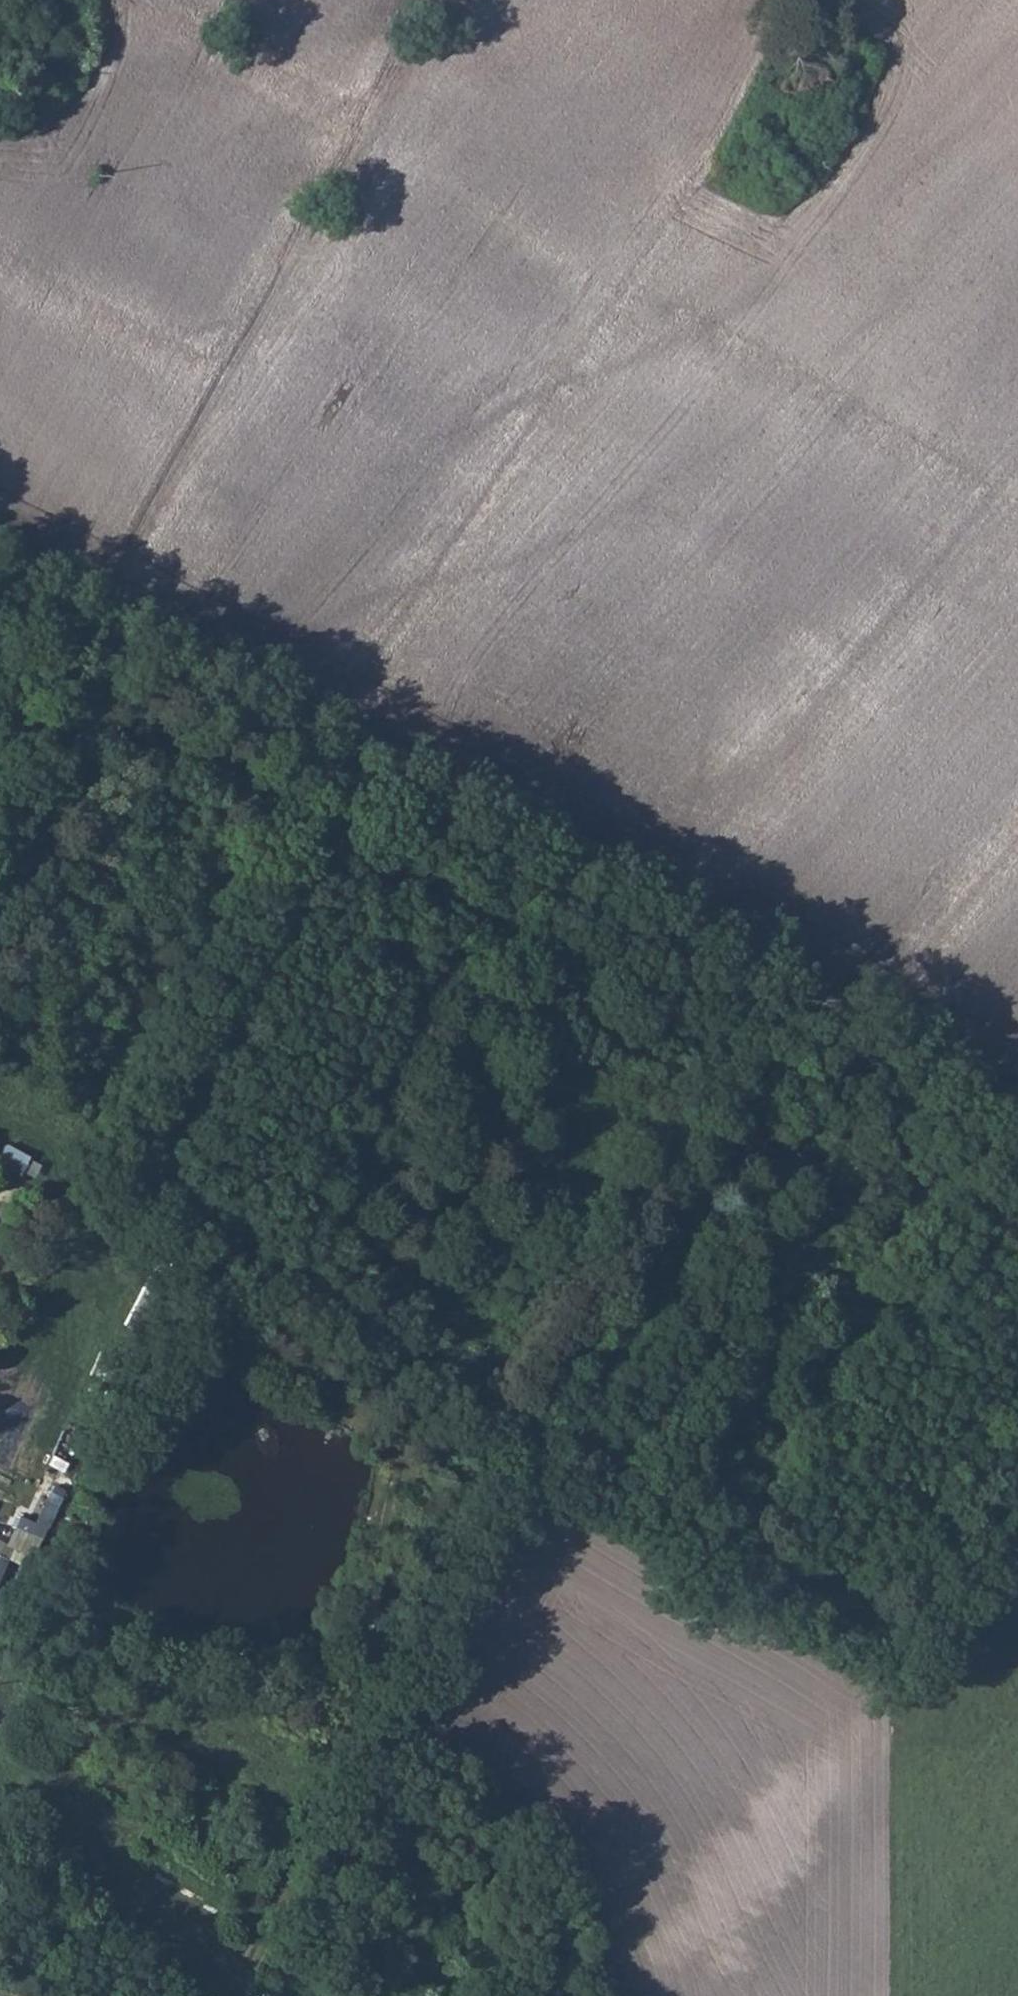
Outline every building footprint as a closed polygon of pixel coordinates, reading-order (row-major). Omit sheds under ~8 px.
[(20,1167),(26,1154),(5,1145),(0,1155),(0,1158),(20,1167)] [(7,1547),(0,1543),(0,1610),(2,1610),(41,1521),(22,1513),(7,1547)]
